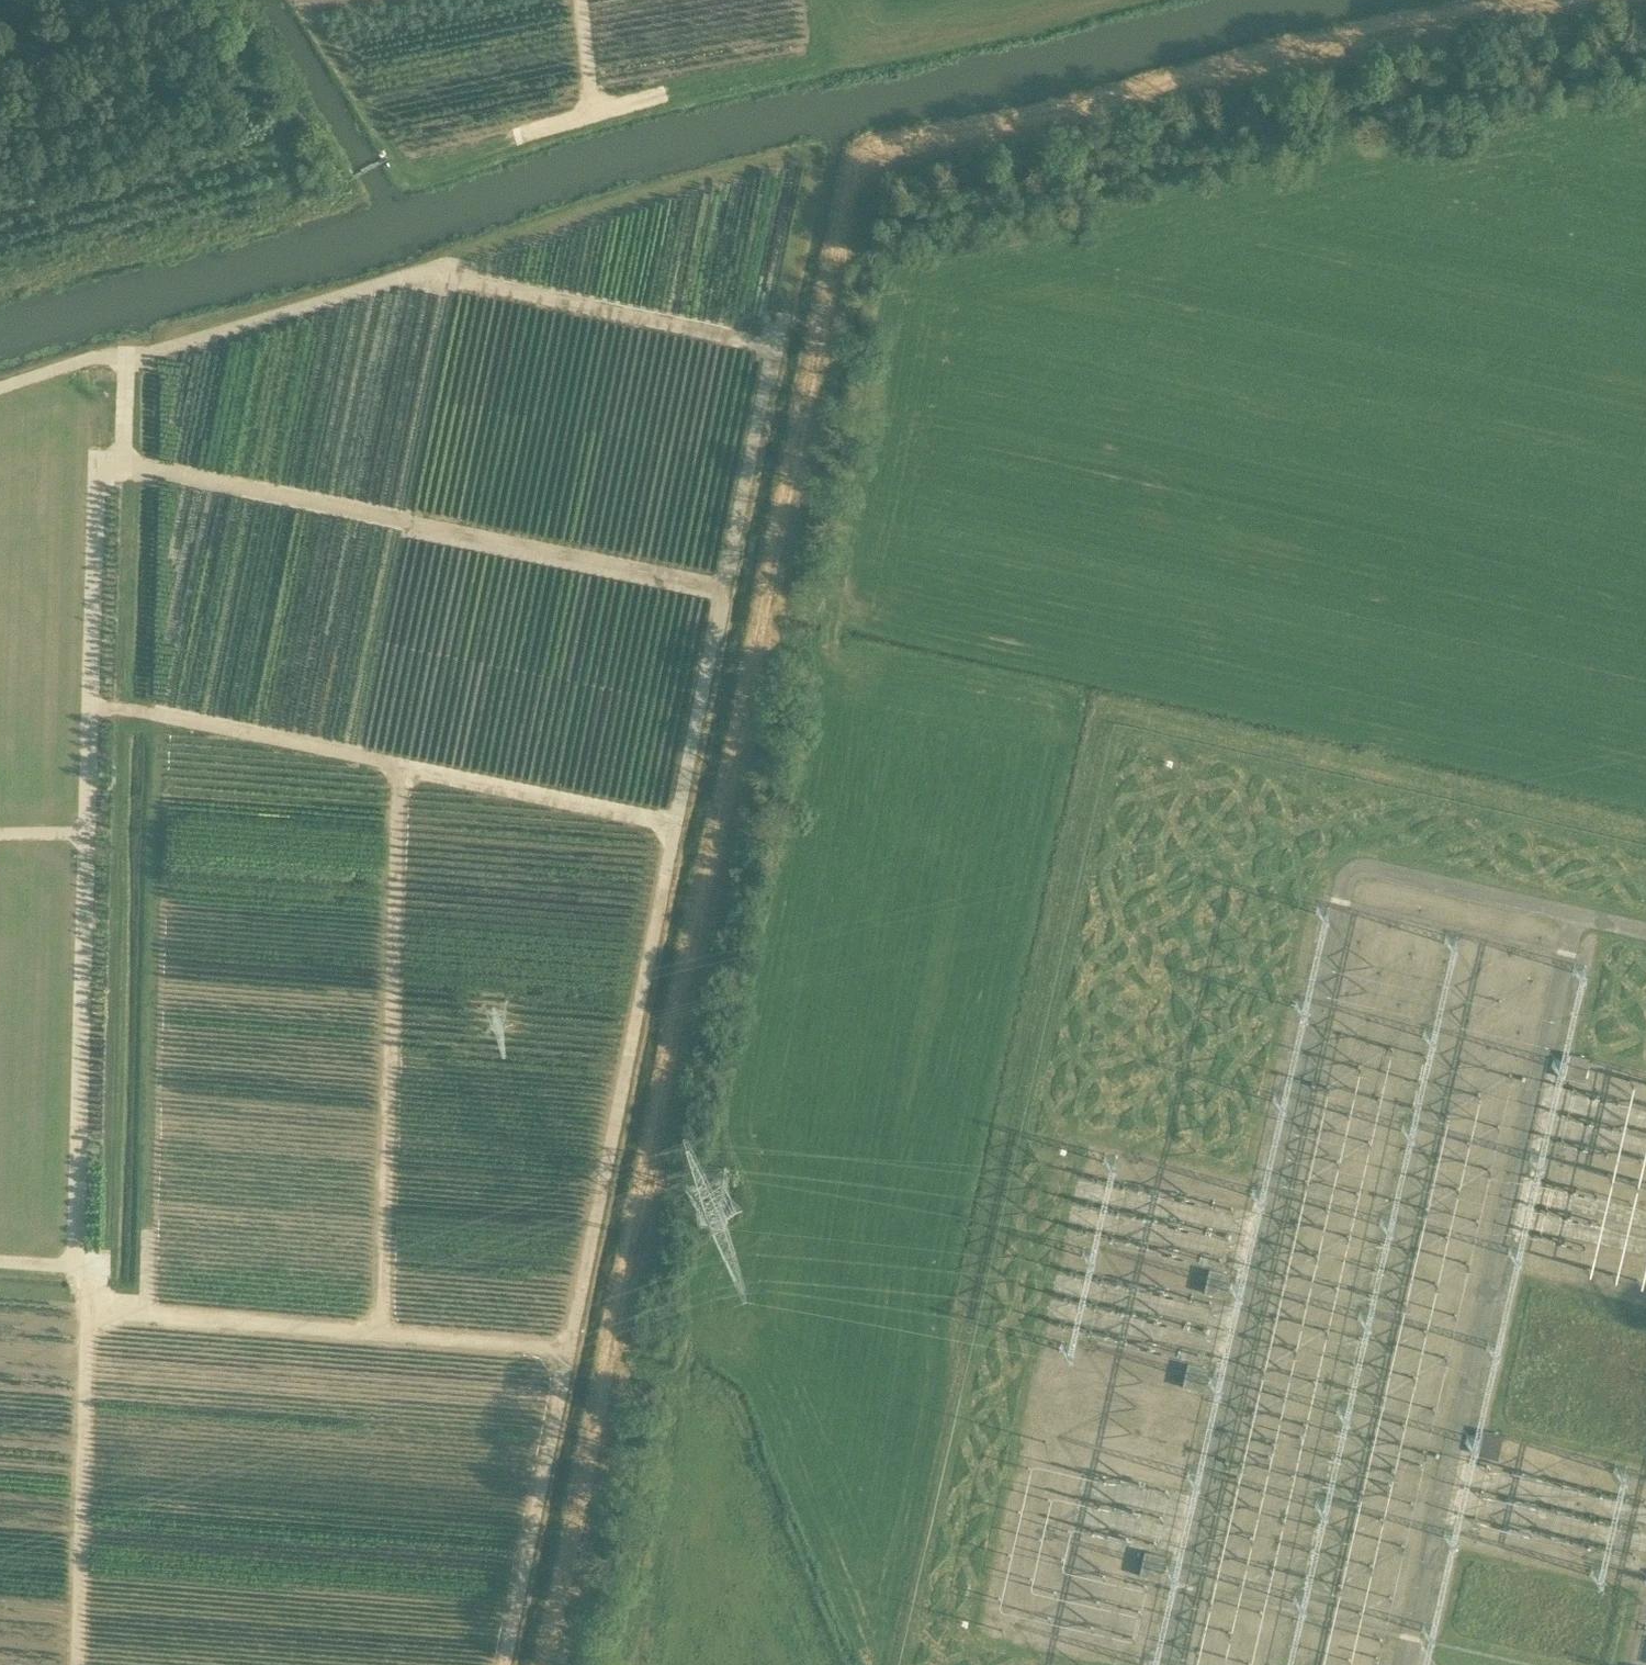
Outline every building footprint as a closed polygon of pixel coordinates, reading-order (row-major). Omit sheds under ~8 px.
[(1584,1082),(1589,1058),(1568,1054),(1563,1078),(1584,1082)] [(1209,1269),(1204,1292),(1224,1297),(1230,1273),(1209,1269)] [(1187,1363),(1182,1387),(1202,1391),(1208,1367),(1187,1363)] [(1477,1454),(1498,1459),(1503,1435),(1482,1430),(1477,1454)] [(1144,1551),(1139,1575),(1159,1580),(1165,1556),(1144,1551)]
